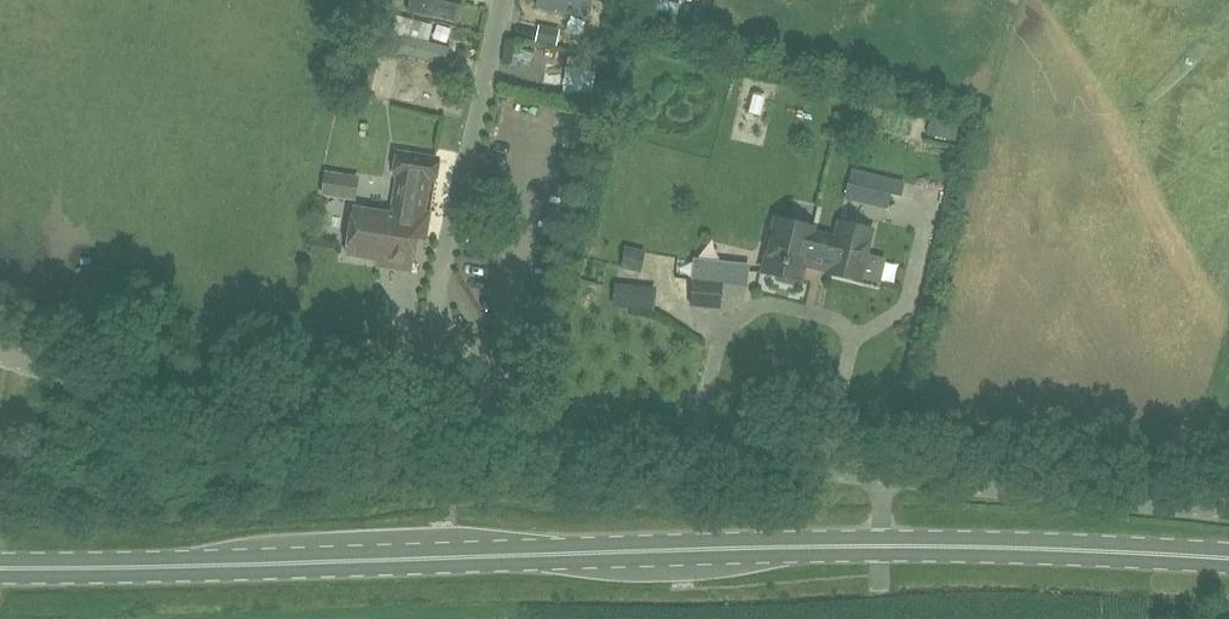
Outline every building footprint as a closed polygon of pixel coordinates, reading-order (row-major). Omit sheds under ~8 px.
[(397,38),(434,38),(434,20),(397,19),(397,38)] [(599,64),(570,59),(563,97),(593,102),(599,64)] [(396,228),(417,232),(426,233),(429,216),(423,216),(429,182),(434,183),(438,161),(397,154),(394,176),(404,178),(398,216),(396,228)] [(347,197),(350,178),(326,174),(323,193),(347,197)] [(864,203),(867,189),(848,185),(845,199),(864,203)] [(410,271),(416,238),(417,232),(396,228),(398,216),(354,209),(347,254),(390,261),(390,267),(410,271)] [(804,265),(816,268),(828,271),(827,274),(860,282),(872,230),(839,222),(836,238),(812,233),(813,228),(776,219),(763,273),(778,276),(777,281),(794,285),(795,280),(801,282),(804,265)] [(645,254),(625,249),(621,267),(641,271),(645,254)] [(748,272),(695,267),(691,305),(720,308),(723,284),(747,286),(748,272)] [(619,295),(617,307),(655,312),(656,300),(619,295)]
